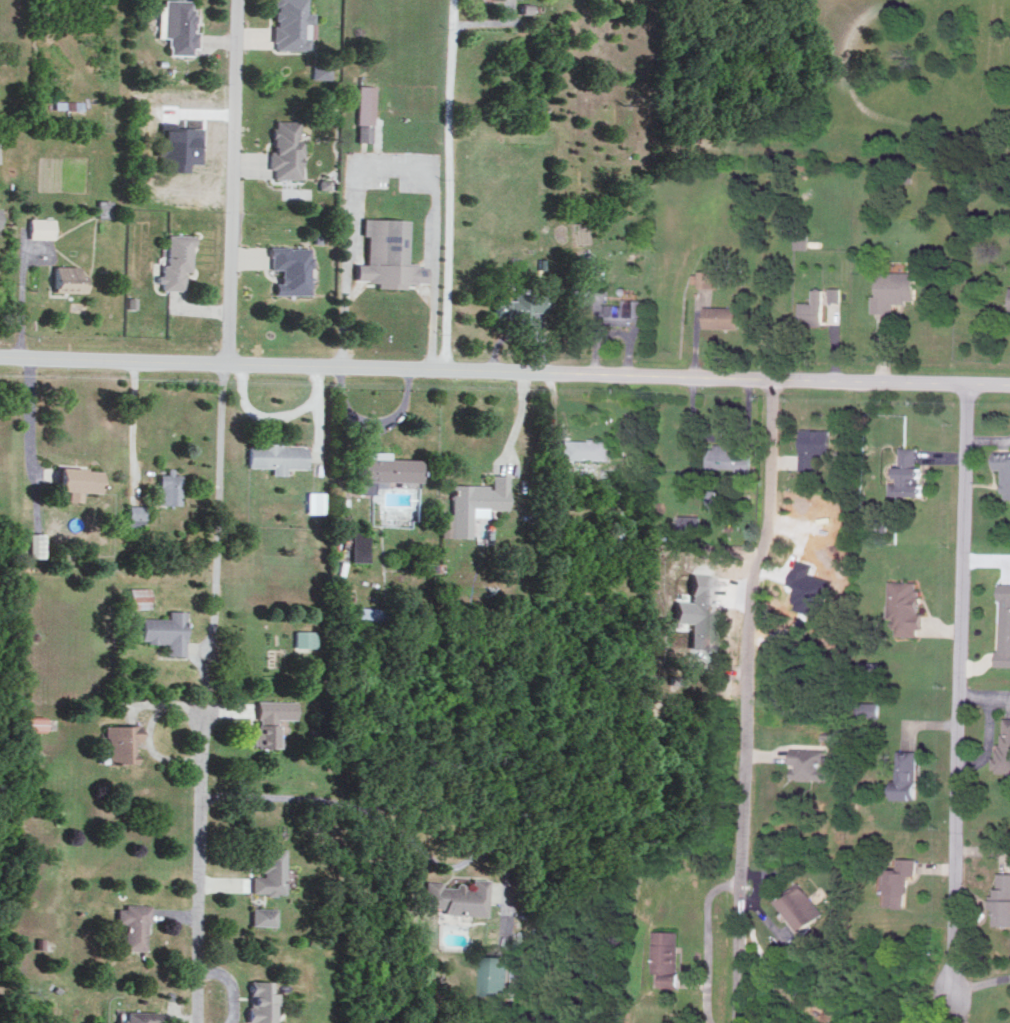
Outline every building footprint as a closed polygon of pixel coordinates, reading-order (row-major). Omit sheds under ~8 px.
[(165,53),(196,54),(197,30),(194,30),(195,0),(166,0),(165,53)] [(274,48),(309,49),(309,37),(313,37),(314,12),(306,11),(306,0),(274,0),(274,48)] [(331,63),(313,62),(312,78),(331,78),(331,63)] [(373,84),(357,84),(357,140),(372,141),(373,84)] [(302,177),(302,139),(295,139),(295,131),(299,131),(299,119),(273,119),(273,150),(269,150),(269,168),(274,168),(274,177),(302,177)] [(202,127),(162,126),(161,169),(189,170),(189,162),(201,162),(202,127)] [(98,199),(97,214),(112,215),(112,200),(98,199)] [(54,238),(55,218),(30,217),(30,237),(54,238)] [(407,218),(363,217),(363,233),(367,234),(366,264),(356,263),(356,279),(377,280),(377,286),(405,287),(405,282),(426,282),(427,265),(416,265),(416,261),(407,260),(407,218)] [(193,271),(193,233),(167,233),(167,264),(161,264),(162,289),(185,289),(185,271),(193,271)] [(809,248),(809,233),(795,233),(795,247),(809,248)] [(311,293),(311,245),(270,246),(270,268),(281,268),(281,282),(275,282),(275,293),(311,293)] [(87,274),(79,274),(80,265),(55,264),(54,290),(86,291),(87,274)] [(720,271),(694,270),(693,285),(720,286),(720,271)] [(916,271),(880,270),(879,294),(873,294),(873,311),(894,312),(894,303),(906,303),(906,299),(916,299),(916,271)] [(842,287),(830,286),(830,300),(841,301),(842,287)] [(801,301),(801,324),(824,324),(825,288),(814,288),(814,301),(801,301)] [(514,299),(494,298),(493,321),(531,322),(531,311),(548,311),(549,293),(514,292),(514,299)] [(643,322),(644,298),(625,298),(625,304),(605,303),(604,321),(643,322)] [(741,306),(706,305),(706,327),(741,328),(741,306)] [(802,468),(818,469),(818,456),(831,456),(831,428),(803,428),(802,468)] [(561,439),(560,458),(610,459),(611,439),(561,439)] [(274,466),(273,474),(287,474),(287,467),(308,467),(308,445),(249,444),(249,466),(274,466)] [(752,455),(739,455),(739,450),(731,450),(731,445),(709,444),(708,467),(752,468),(752,455)] [(892,494),(925,494),(925,480),(923,480),(923,466),(919,466),(919,447),(902,447),(902,464),(900,464),(900,482),(892,482),(892,494)] [(387,457),(387,450),(359,450),(359,492),(374,492),(374,486),(386,486),(386,480),(419,480),(419,458),(387,457)] [(997,452),(997,468),(1003,468),(1004,501),(1009,501),(1009,451),(997,452)] [(101,491),(102,468),(58,467),(58,488),(68,489),(67,500),(82,501),(82,490),(101,491)] [(160,503),(182,503),(182,474),(174,473),(174,471),(160,470),(160,503)] [(749,470),(740,470),(739,484),(749,485),(749,470)] [(451,536),(471,537),(471,516),(486,516),(487,508),(507,508),(508,474),(490,473),(490,484),(452,483),(451,536)] [(707,507),(717,508),(717,489),(708,489),(707,507)] [(307,512),(324,512),(324,491),(308,490),(307,512)] [(146,505),(128,504),(127,524),(145,525),(146,505)] [(450,513),(441,512),(440,535),(450,536),(450,513)] [(702,515),(682,514),(681,532),(702,532),(702,515)] [(351,560),(368,561),(369,531),(352,531),(351,560)] [(30,556),(40,557),(41,533),(30,532),(30,556)] [(834,579),(813,574),(816,564),(799,559),(792,584),(802,586),(796,609),(824,616),(834,579)] [(710,649),(714,574),(692,573),(690,601),(675,600),(674,621),(688,622),(687,647),(710,649)] [(921,581),(893,580),(892,635),(919,636),(919,628),(925,628),(925,612),(920,611),(921,581)] [(1002,583),(1000,665),(1009,665),(1009,583),(1002,583)] [(150,587),(129,587),(129,607),(150,607),(150,587)] [(386,607),(348,606),(347,625),(385,626),(386,607)] [(185,610),(168,610),(168,617),(140,617),(140,642),(165,642),(165,654),(184,655),(185,610)] [(294,646),(316,646),(316,629),(293,630),(294,646)] [(295,699),(256,700),(257,725),(252,725),(252,746),(276,746),(275,718),(295,718),(295,699)] [(861,716),(881,716),(881,702),(862,701),(861,716)] [(1002,717),(1000,771),(1009,772),(1009,717),(1002,717)] [(105,762),(131,762),(132,740),(138,740),(138,725),(105,724),(105,762)] [(824,749),(791,748),(791,763),(794,764),(794,778),(828,779),(829,767),(823,766),(824,749)] [(920,751),(898,750),(898,799),(919,799),(920,751)] [(285,848),(262,847),(261,876),(252,875),(252,892),(284,893),(285,848)] [(918,857),(899,857),(899,868),(887,868),(887,906),(911,906),(911,874),(918,874),(918,857)] [(999,872),(999,894),(991,894),(991,908),(998,908),(997,925),(1009,925),(1009,872),(999,872)] [(487,915),(489,878),(472,877),(471,888),(463,887),(463,885),(441,884),(441,881),(424,880),(423,907),(442,908),(442,913),(487,915)] [(779,900),(803,931),(826,913),(803,882),(779,900)] [(149,906),(115,905),(115,922),(123,922),(123,949),(144,950),(145,921),(149,921),(149,906)] [(276,908),(251,907),(250,925),(275,925),(276,908)] [(682,931),(655,931),(654,972),(664,973),(664,987),(680,988),(682,931)] [(511,996),(512,956),(485,955),(484,995),(511,996)] [(270,981),(248,980),(246,1021),(270,1022),(271,1004),(276,1004),(277,993),(270,992),(270,981)] [(122,1009),(122,1022),(157,1022),(157,1010),(122,1009)]
